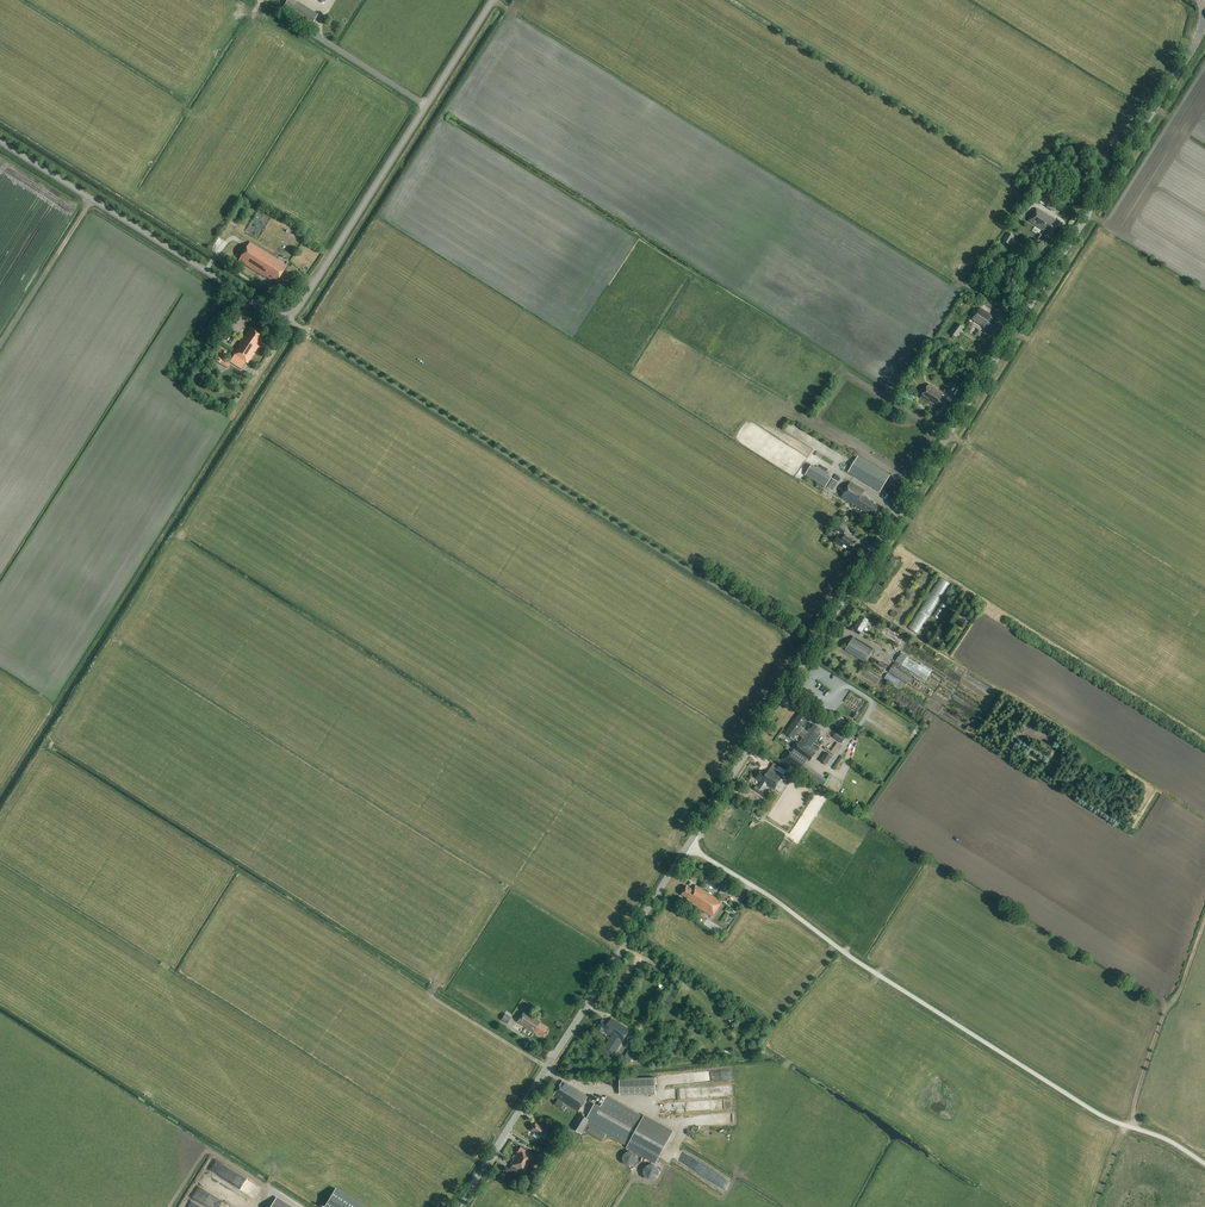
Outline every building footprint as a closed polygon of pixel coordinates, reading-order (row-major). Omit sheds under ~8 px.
[(1050,202),(1047,207),(1047,208),(1054,212),(1058,206),(1050,202)] [(1050,235),(1058,222),(1037,209),(1029,222),(1050,235)] [(236,227),(239,223),(232,219),(229,223),(236,227)] [(1009,245),(1015,237),(1008,233),(1003,241),(1009,245)] [(278,282),(288,266),(250,242),(239,261),(265,277),(265,276),(273,281),(273,279),(278,282)] [(990,331),(995,323),(989,320),(992,316),(979,308),(972,319),(990,331)] [(956,338),(964,328),(958,323),(950,333),(956,338)] [(233,353),(247,363),(248,363),(254,354),(253,354),(264,337),(251,328),(240,345),(239,344),(233,353)] [(935,363),(939,357),(932,351),(927,357),(935,363)] [(228,369),(231,365),(219,357),(216,361),(228,369)] [(940,410),(946,401),(941,397),(943,394),(929,385),(920,397),(940,410)] [(880,492),(891,475),(859,455),(848,472),(880,492)] [(811,464),(805,474),(825,487),(831,477),(811,464)] [(838,482),(833,479),(827,488),(832,491),(838,482)] [(873,516),(879,507),(873,504),(874,502),(863,495),(865,491),(851,482),(842,497),(873,516)] [(844,535),(846,530),(839,526),(835,533),(839,535),(840,532),(844,535)] [(853,541),(845,535),(842,539),(838,536),(834,542),(842,547),(844,544),(849,548),(853,541)] [(912,627),(921,633),(954,582),(944,576),(912,627)] [(870,626),(872,623),(862,617),(855,628),(861,632),(866,624),(870,626)] [(866,663),(874,649),(854,636),(846,650),(866,663)] [(931,672),(901,653),(889,672),(909,685),(913,679),(895,667),(898,663),(926,680),(931,672)] [(939,660),(946,664),(948,659),(941,656),(939,660)] [(866,669),(863,675),(874,682),(878,676),(866,669)] [(807,719),(800,714),(799,713),(785,733),(793,738),(797,733),(802,738),(799,742),(799,741),(793,749),(794,749),(791,753),(785,761),(798,771),(804,763),(806,760),(809,761),(814,753),(812,752),(816,747),(812,745),(819,735),(817,734),(821,729),(814,725),(810,729),(809,728),(807,731),(801,727),(807,719)] [(1033,723),(1028,732),(1056,746),(1060,737),(1033,723)] [(841,742),(845,738),(836,732),(833,736),(841,742)] [(827,748),(830,751),(837,741),(834,739),(827,748)] [(838,743),(831,751),(834,754),(841,745),(838,743)] [(893,755),(898,758),(902,753),(897,749),(893,755)] [(791,753),(788,750),(782,759),(785,761),(791,753)] [(827,765),(832,756),(826,752),(820,760),(827,765)] [(815,771),(804,763),(798,771),(809,778),(815,771)] [(784,776),(771,767),(767,774),(761,771),(756,778),(762,782),(758,787),(756,785),(754,790),(762,795),(765,791),(764,790),(767,786),(774,790),(775,789),(780,792),(787,782),(782,779),(784,776)] [(751,817),(759,821),(762,816),(755,811),(751,817)] [(705,881),(718,890),(719,888),(721,884),(723,882),(710,874),(708,877),(705,881)] [(722,903),(697,886),(694,890),(688,886),(682,895),(688,899),(687,900),(713,917),(722,903)] [(674,990),(680,995),(684,990),(679,985),(674,990)] [(708,996),(713,992),(709,987),(704,991),(708,996)] [(667,994),(664,999),(669,1003),(672,998),(667,994)] [(724,997),(721,1003),(725,1005),(729,1000),(724,997)] [(532,1017),(528,1015),(529,1015),(524,1012),(518,1022),(539,1035),(539,1034),(543,1036),(548,1028),(540,1023),(540,1022),(532,1016),(532,1017)] [(508,1024),(512,1017),(506,1013),(502,1020),(508,1024)] [(630,1030),(612,1018),(608,1023),(603,1019),(598,1026),(599,1026),(597,1029),(602,1033),(604,1031),(612,1036),(605,1047),(615,1053),(630,1030)] [(655,1076),(620,1077),(620,1093),(655,1093),(655,1076)] [(559,1099),(555,1105),(561,1109),(564,1104),(563,1104),(564,1102),(579,1111),(588,1097),(563,1081),(554,1096),(559,1099)] [(656,1162),(672,1132),(606,1096),(597,1112),(591,1109),(586,1118),(578,1113),(570,1128),(582,1134),(584,1131),(603,1141),(606,1134),(656,1162)] [(685,1111),(708,1110),(707,1101),(661,1104),(662,1116),(685,1115),(685,1111)] [(713,1124),(737,1122),(736,1114),(712,1115),(695,1116),(696,1125),(713,1124)] [(544,1128),(536,1123),(535,1125),(533,1125),(532,1127),(533,1128),(531,1130),(535,1132),(533,1136),(536,1138),(537,1138),(538,1139),(539,1139),(541,1136),(542,1135),(548,1139),(553,1132),(550,1130),(545,1127),(544,1128)] [(520,1176),(534,1154),(521,1146),(518,1152),(519,1152),(511,1164),(513,1165),(510,1169),(508,1168),(505,1173),(517,1181),(520,1176)] [(629,1166),(633,1165),(636,1163),(637,1159),(637,1155),(634,1152),(630,1151),(626,1152),(624,1154),(622,1158),(623,1162),(626,1165),(629,1166)] [(653,1181),(657,1179),(659,1175),(660,1171),(658,1167),(655,1165),(651,1164),(648,1165),(646,1166),(644,1170),(643,1174),(645,1178),(648,1180),(653,1181)] [(188,1183),(195,1188),(200,1180),(193,1175),(188,1183)] [(727,1189),(732,1181),(725,1176),(720,1184),(727,1189)] [(219,1187),(216,1193),(241,1203),(243,1197),(219,1187)] [(336,1188),(324,1206),(366,1206),(336,1188)] [(195,1206),(209,1206),(210,1206),(198,1199),(199,1197),(190,1192),(185,1202),(195,1206)] [(277,1198),(271,1206),(293,1206),(277,1197),(277,1198)]
